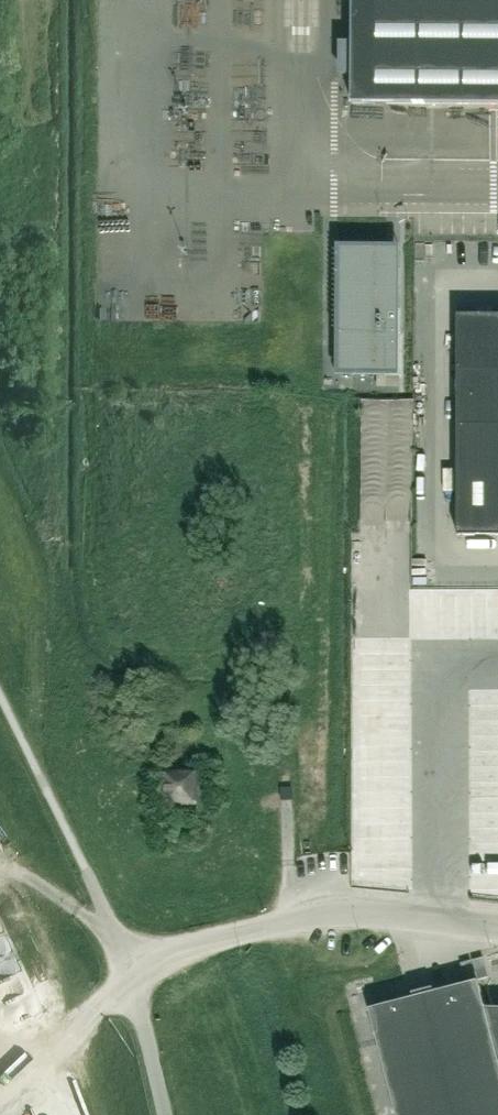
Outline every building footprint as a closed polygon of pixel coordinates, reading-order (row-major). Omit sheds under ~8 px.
[(350,103),(497,104),(497,0),(351,0),(350,103)] [(385,308),(386,244),(335,244),(335,331),(351,331),(351,372),(398,372),(398,309),(385,308)] [(456,313),(456,369),(497,369),(497,313),(456,313)] [(456,424),(497,424),(497,369),(456,369),(456,424)] [(456,479),(497,479),(497,424),(456,424),(456,479)] [(456,479),(456,535),(497,535),(497,479),(456,479)] [(193,802),(193,773),(164,774),(165,803),(193,802)] [(483,1007),(476,980),(367,1009),(395,1114),(497,1114),(497,1008),(483,1007)]
